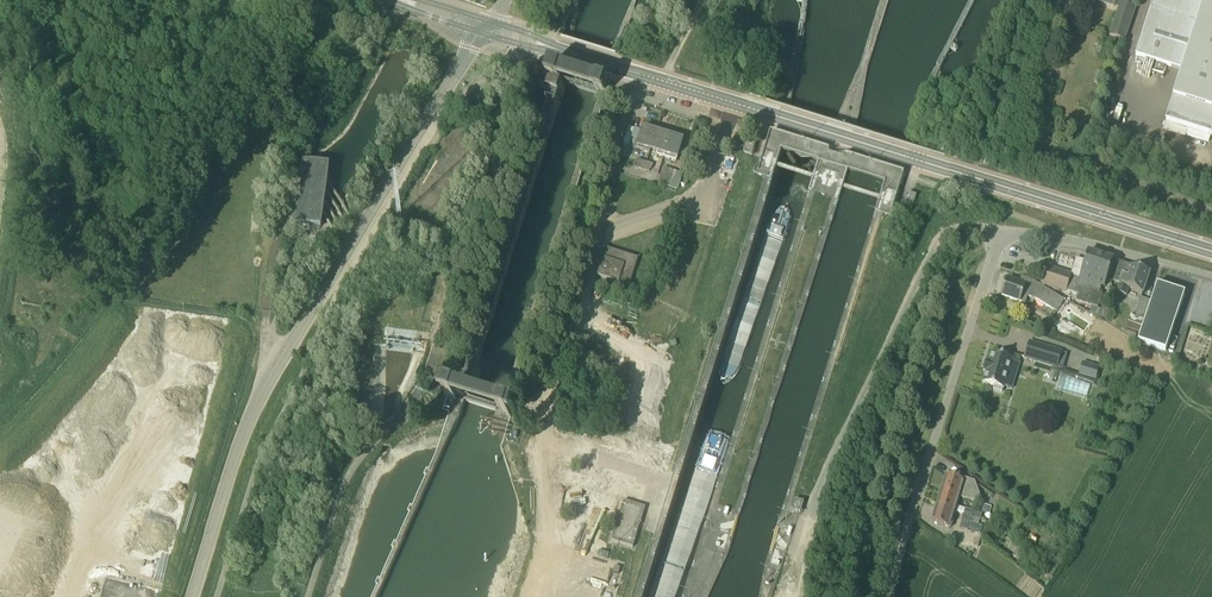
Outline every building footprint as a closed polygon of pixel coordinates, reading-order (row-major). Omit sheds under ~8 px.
[(1136,55),(1182,70),(1172,99),(1211,111),(1211,0),(1153,0),(1136,55)] [(1125,40),(1136,8),(1120,3),(1110,35),(1125,40)] [(1096,83),(1101,85),(1105,74),(1099,73),(1096,83)] [(649,153),(656,132),(643,128),(639,142),(636,141),(634,148),(649,153)] [(754,170),(753,174),(752,175),(764,178),(771,180),(780,151),(782,150),(816,161),(817,162),(807,192),(837,201),(847,171),(848,171),(882,181),(883,183),(874,212),(893,218),(894,214),(890,213),(903,173),(903,172),(902,171),(844,153),(843,157),(827,153),(829,148),(771,131),(770,131),(769,131),(757,171),(754,170)] [(664,157),(670,137),(656,132),(649,153),(664,157)] [(683,141),(670,137),(664,157),(676,161),(679,153),(681,154),(683,148),(680,147),(683,141)] [(743,152),(748,154),(752,155),(756,144),(747,142),(743,152)] [(644,170),(646,163),(637,160),(635,167),(644,170)] [(646,163),(644,170),(649,172),(652,169),(653,165),(646,163)] [(664,168),(659,184),(668,187),(673,171),(664,168)] [(682,174),(673,171),(668,187),(677,190),(682,174)] [(904,202),(913,205),(917,194),(908,192),(904,202)] [(403,225),(393,219),(389,225),(400,231),(403,225)] [(606,248),(597,277),(629,287),(638,258),(606,248)] [(1047,268),(1042,284),(1054,288),(1054,289),(1066,293),(1067,291),(1078,295),(1076,301),(1097,308),(1102,294),(1099,293),(1102,286),(1105,287),(1113,261),(1088,253),(1079,279),(1071,276),(1047,268)] [(1142,295),(1149,274),(1129,267),(1130,266),(1120,263),(1117,274),(1123,276),(1117,293),(1126,296),(1128,288),(1142,295)] [(1064,300),(1033,281),(1022,277),(1020,284),(1007,279),(1002,296),(1025,303),(1028,294),(1039,298),(1037,301),(1056,312),(1064,300)] [(1157,284),(1157,285),(1138,342),(1166,351),(1184,294),(1185,294),(1185,293),(1157,284)] [(1135,315),(1144,318),(1150,300),(1141,297),(1135,315)] [(1126,328),(1140,332),(1144,320),(1130,315),(1126,328)] [(1025,358),(1058,368),(1062,352),(1030,342),(1025,358)] [(994,385),(993,389),(1002,392),(1003,389),(1004,389),(1014,359),(992,352),(989,362),(987,361),(983,371),(986,372),(983,382),(994,385)] [(1087,396),(1091,382),(1060,375),(1057,389),(1087,396)] [(450,385),(447,394),(446,397),(503,415),(503,414),(508,416),(510,417),(514,405),(458,388),(460,383),(452,381),(451,385),(450,385)] [(946,475),(941,491),(960,497),(977,502),(978,497),(961,492),(965,481),(946,475)] [(957,506),(960,497),(941,491),(937,506),(955,511),(964,515),(972,517),(974,511),(957,506)] [(804,502),(799,500),(795,499),(792,510),(801,513),(804,502)] [(645,507),(641,506),(623,500),(611,540),(633,547),(645,507)] [(932,522),(950,528),(955,511),(937,506),(936,506),(932,522)] [(974,511),(972,517),(976,518),(980,519),(982,514),(978,513),(974,511)] [(980,519),(972,517),(964,515),(960,527),(968,530),(969,528),(981,532),(983,525),(979,524),(980,519)] [(1068,541),(1060,555),(1061,556),(1057,563),(1061,565),(1062,566),(1075,545),(1074,545),(1068,541)] [(1060,566),(1054,562),(1046,574),(1052,578),(1060,566)]
